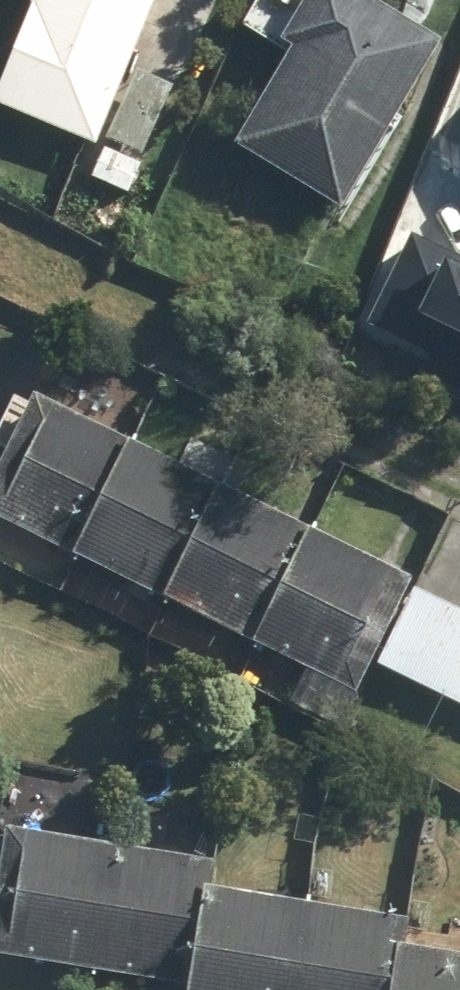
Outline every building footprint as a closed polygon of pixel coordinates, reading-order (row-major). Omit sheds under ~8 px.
[(97,134),(153,0),(29,0),(0,68),(0,93),(97,134)] [(346,195),(442,30),(390,0),(301,0),(285,26),(298,34),(240,134),(346,195)] [(173,75),(133,59),(105,128),(145,145),(173,75)] [(90,169),(131,188),(143,157),(102,140),(90,169)] [(364,331),(459,376),(459,253),(411,231),(364,331)] [(129,434),(34,386),(0,455),(0,510),(75,547),(129,434)] [(129,434),(75,547),(166,590),(220,477),(129,434)] [(220,477),(166,590),(255,634),(311,521),(220,477)] [(311,521),(255,634),(360,685),(414,572),(311,521)] [(459,699),(459,604),(417,582),(378,658),(459,699)] [(0,884),(0,946),(93,961),(114,837),(11,821),(0,884)] [(192,979),(209,876),(213,855),(114,837),(93,961),(192,979)] [(209,876),(191,989),(294,989),(310,894),(209,876)] [(403,935),(409,910),(310,894),(294,989),(395,989),(403,935)] [(403,935),(395,989),(459,989),(459,945),(403,935)]
